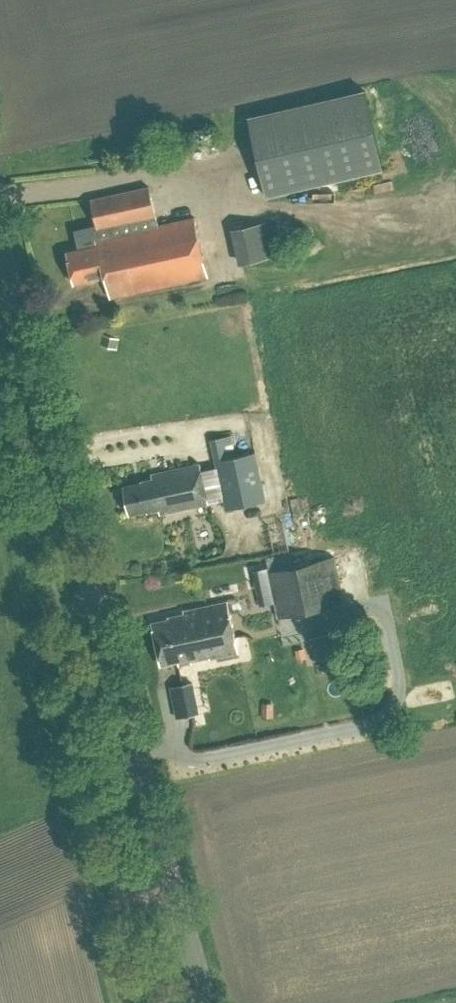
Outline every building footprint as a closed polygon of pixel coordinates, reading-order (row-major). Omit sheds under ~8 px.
[(266,195),(383,168),(365,90),(248,117),(266,195)] [(148,184),(88,197),(97,242),(65,249),(71,282),(105,275),(110,295),(207,275),(194,215),(156,223),(148,184)] [(276,256),(268,220),(235,228),(243,263),(276,256)] [(229,433),(209,437),(213,457),(214,456),(233,452),(229,433)] [(233,452),(214,456),(223,499),(224,507),(264,499),(253,448),(233,452)] [(153,481),(125,486),(130,514),(159,508),(160,514),(208,504),(208,502),(200,464),(152,474),(153,481)] [(258,603),(261,619),(369,597),(359,549),(266,568),(272,600),(258,603)] [(225,604),(183,612),(183,617),(152,623),(160,665),(177,662),(178,666),(234,656),(225,604)] [(193,682),(171,687),(173,699),(195,694),(193,682)]
